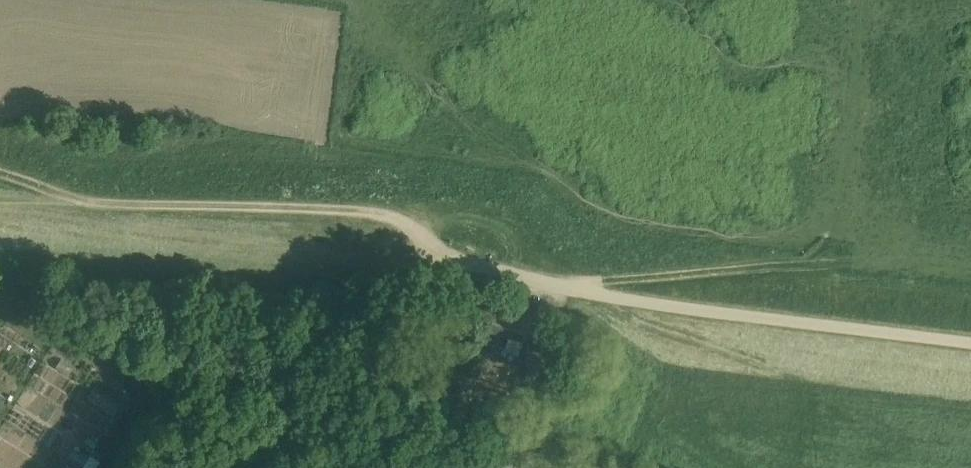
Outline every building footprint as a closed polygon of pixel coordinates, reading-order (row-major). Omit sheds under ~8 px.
[(510,310),(506,321),(494,317),(490,329),(524,339),(531,316),(510,310)]
